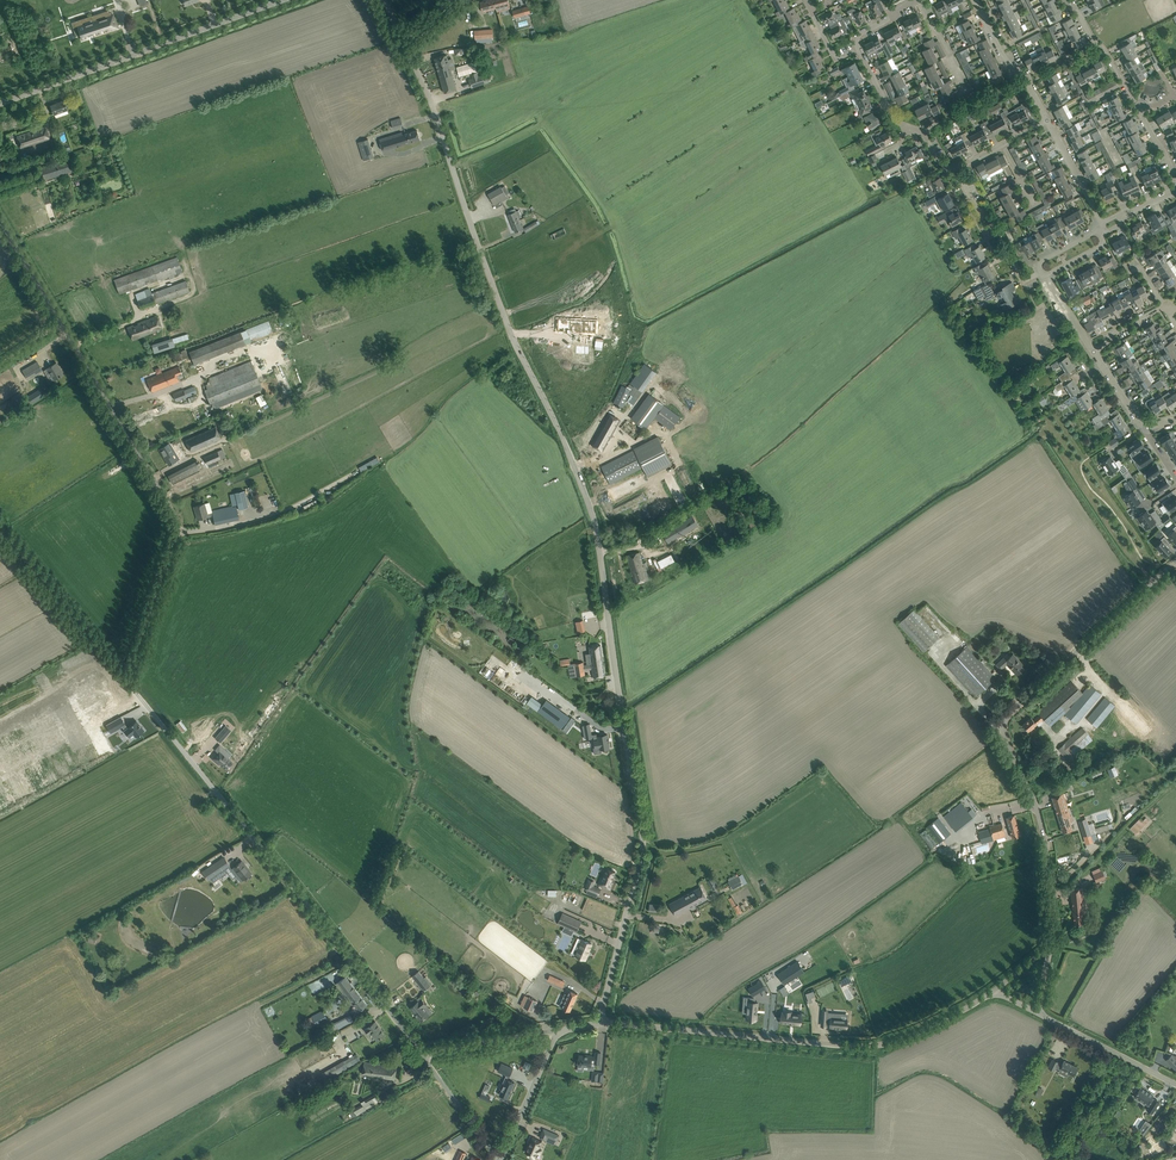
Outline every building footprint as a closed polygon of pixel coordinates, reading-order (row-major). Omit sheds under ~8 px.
[(496,8),(494,0),(487,0),(480,2),(483,12),(496,8)] [(496,8),(509,4),(508,0),(494,0),(496,8)] [(794,8),(790,9),(786,2),(785,2),(784,0),(773,0),(779,11),(776,12),(778,16),(785,12),(794,8)] [(869,7),(874,17),(876,16),(877,16),(879,15),(880,14),(881,13),(880,12),(884,10),(884,9),(880,0),(873,0),(874,1),(872,2),(873,5),(869,7)] [(946,6),(943,0),(936,4),(939,9),(935,11),(939,18),(942,17),(942,15),(948,11),(947,10),(946,6)] [(957,5),(955,0),(947,0),(949,4),(946,6),(947,10),(948,11),(949,13),(953,11),(951,8),(957,5)] [(1010,6),(1008,0),(1006,0),(996,5),(998,7),(1000,6),(1002,10),(1010,6)] [(1055,5),(1053,1),(1055,0),(1048,0),(1043,3),(1046,9),(1055,5)] [(1093,11),(1101,6),(1098,0),(1097,0),(1087,5),(1089,8),(1091,7),(1093,11)] [(1050,16),(1061,10),(1060,8),(1057,9),(1055,5),(1046,9),(1047,9),(1044,11),(1047,17),(1050,16)] [(528,6),(513,11),(515,17),(530,13),(528,6)] [(1003,18),(1014,12),(1010,6),(1002,10),(1004,14),(1002,15),(1003,18)] [(1096,24),(1107,18),(1104,13),(1108,11),(1106,7),(1097,12),(1099,15),(1092,18),(1096,24)] [(789,28),(793,27),(806,20),(805,20),(802,22),(798,14),(797,15),(794,8),(785,12),(791,23),(787,25),(789,28)] [(857,13),(856,11),(855,9),(852,8),(847,11),(852,21),(856,19),(859,25),(861,24),(862,24),(864,23),(864,22),(866,21),(861,11),(857,13)] [(831,11),(821,16),(822,18),(822,19),(823,21),(824,21),(825,23),(830,21),(832,24),(843,19),(840,15),(837,17),(836,14),(834,10),(831,11)] [(1053,23),(1062,18),(1060,14),(1062,13),(1061,10),(1050,16),(1053,23)] [(77,26),(73,27),(76,36),(80,35),(82,40),(88,37),(88,35),(115,26),(110,12),(106,14),(106,13),(94,16),(94,18),(92,18),(93,23),(78,28),(77,26)] [(1008,23),(1017,19),(1014,12),(1003,18),(1004,20),(1006,19),(1008,23)] [(922,24),(920,20),(917,15),(910,18),(915,28),(922,24)] [(842,34),(847,32),(844,26),(846,26),(844,22),(848,20),(846,17),(843,19),(832,24),(833,27),(834,28),(829,31),(830,33),(829,34),(831,36),(832,38),(842,33),(842,34)] [(910,18),(904,22),(904,23),(907,29),(904,30),(908,38),(909,37),(911,36),(910,34),(916,30),(915,28),(910,18)] [(1065,29),(1077,23),(1076,21),(1073,22),(1071,18),(1062,23),(1065,29)] [(1096,24),(1099,30),(1110,24),(1107,18),(1096,24)] [(528,19),(518,23),(520,28),(530,24),(528,19)] [(1009,31),(1020,25),(1017,19),(1008,23),(1010,27),(1008,28),(1009,31)] [(801,41),(814,34),(810,26),(809,27),(806,20),(793,27),(799,37),(801,41)] [(959,33),(963,31),(974,25),(973,23),(971,24),(969,20),(958,25),(958,26),(956,27),(959,33)] [(1069,36),(1078,31),(1076,27),(1078,26),(1077,23),(1065,29),(1069,36)] [(1116,32),(1112,23),(1100,29),(1100,30),(1104,38),(1109,36),(1111,40),(1121,35),(1119,30),(1116,32)] [(891,30),(895,39),(896,39),(895,38),(902,35),(904,40),(908,38),(904,30),(901,32),(897,25),(890,28),(891,30)] [(962,39),(966,37),(975,33),(973,29),(975,28),(974,25),(963,31),(959,33),(962,39)] [(1018,26),(1009,31),(1014,40),(1017,38),(1016,36),(1022,33),(1024,32),(1021,25),(1020,25),(1018,26)] [(475,39),(488,38),(488,29),(474,30),(475,39)] [(889,43),(895,39),(891,30),(884,33),(888,40),(884,42),(888,49),(890,53),(894,52),(889,43)] [(1075,41),(1083,36),(1082,34),(1080,35),(1078,31),(1069,36),(1072,42),(1075,41)] [(920,33),(919,34),(921,38),(923,43),(924,42),(931,38),(929,34),(922,37),(920,33)] [(966,37),(970,44),(981,38),(979,36),(977,37),(975,33),(966,37)] [(820,50),(820,49),(817,43),(818,42),(814,34),(801,41),(799,42),(801,46),(806,48),(808,47),(812,53),(812,54),(817,51),(820,50)] [(1039,40),(1037,36),(1037,37),(1036,34),(1029,37),(1031,40),(1030,40),(1032,43),(1039,40)] [(1133,49),(1129,42),(1131,41),(1137,38),(1135,34),(1129,37),(1121,41),(1124,46),(1119,48),(1121,51),(1123,50),(1125,54),(1133,49)] [(878,36),(871,40),(876,51),(877,53),(884,49),(885,51),(888,49),(884,42),(881,43),(878,36)] [(978,51),(979,50),(990,45),(985,36),(983,37),(984,40),(975,44),(978,51)] [(1075,41),(1078,47),(1084,44),(1085,47),(1088,45),(1083,36),(1075,41)] [(924,42),(927,49),(931,46),(931,47),(935,45),(939,42),(938,40),(935,42),(933,38),(931,38),(924,42)] [(869,54),(876,51),(871,40),(870,40),(871,41),(864,45),(869,54)] [(0,50),(2,54),(12,50),(10,45),(0,50)] [(989,49),(991,48),(990,45),(979,50),(983,57),(991,53),(989,49)] [(935,53),(931,47),(931,46),(927,49),(922,51),(926,58),(935,53)] [(1042,46),(1035,49),(1038,54),(1042,63),(1046,61),(1047,63),(1050,62),(1045,53),(1044,51),(1042,47),(1042,46)] [(1134,58),(1137,56),(1138,56),(1133,49),(1125,54),(1127,58),(1126,59),(1127,61),(1133,58),(1134,58)] [(1059,57),(1058,55),(1055,56),(1052,50),(1045,53),(1050,62),(1059,57)] [(821,59),(817,51),(812,54),(812,53),(804,57),(806,61),(809,60),(815,71),(811,72),(814,77),(821,73),(819,69),(823,67),(820,60),(821,59)] [(959,61),(966,57),(963,53),(961,54),(960,52),(956,54),(957,56),(959,61)] [(929,64),(938,60),(935,53),(926,58),(929,64)] [(997,58),(995,55),(993,57),(991,53),(983,57),(986,63),(997,58)] [(1038,65),(1042,63),(1038,54),(1031,57),(1037,68),(1039,67),(1038,65)] [(435,58),(445,93),(457,89),(447,55),(435,58)] [(1127,70),(1141,62),(1137,56),(1134,58),(1133,58),(1127,61),(1125,63),(1127,67),(1126,68),(1127,70)] [(962,67),(967,65),(969,64),(966,57),(959,61),(961,65),(962,67)] [(1034,70),(1037,68),(1031,57),(1025,61),(1029,69),(1033,67),(1034,70)] [(996,62),(998,61),(997,58),(986,63),(989,70),(998,66),(996,62)] [(1094,64),(1099,72),(1107,68),(1103,59),(1094,64)] [(882,71),(891,67),(888,60),(883,63),(876,66),(877,69),(880,67),(882,71)] [(1141,62),(1127,70),(1129,73),(1130,72),(1133,76),(1144,69),(1145,68),(1143,66),(1141,62)] [(849,76),(859,71),(855,63),(842,69),(844,73),(847,72),(849,76)] [(928,75),(937,71),(933,64),(924,68),(928,75)] [(1093,78),(1100,74),(1099,72),(1094,64),(1091,65),(1093,67),(1089,69),(1093,78)] [(962,67),(964,69),(966,74),(970,71),(972,70),(970,66),(968,67),(967,65),(962,67)] [(838,66),(836,67),(829,71),(831,75),(840,71),(838,66)] [(1003,71),(1002,69),(1002,68),(1000,70),(998,66),(989,70),(993,76),(1003,71)] [(882,79),(895,73),(891,67),(882,71),(884,76),(881,77),(882,79)] [(1087,81),(1093,78),(1089,69),(1085,71),(1084,69),(1081,71),(1087,81)] [(1144,69),(1133,76),(1135,80),(1133,81),(1135,83),(1145,77),(1146,78),(1149,76),(1144,69)] [(849,76),(846,77),(850,86),(863,79),(859,71),(849,76)] [(893,82),(902,78),(899,71),(895,73),(882,79),(882,80),(890,76),(892,80),(888,81),(889,82),(884,84),(885,86),(890,84),(893,82)] [(931,82),(940,77),(937,71),(928,75),(931,82)] [(1002,75),(1004,74),(1003,71),(993,76),(996,83),(1004,79),(1002,75)] [(1080,85),(1087,81),(1081,71),(1079,72),(1080,74),(1076,76),(1080,85)] [(1049,85),(1060,79),(1056,73),(1047,78),(1050,82),(1047,83),(1049,85)] [(485,83),(482,75),(478,77),(479,78),(473,80),(473,78),(469,80),(471,88),(485,83)] [(952,80),(951,79),(943,83),(940,77),(931,82),(935,88),(939,86),(952,80)] [(897,88),(906,84),(902,78),(893,82),(897,88)] [(1050,93),(1061,87),(1057,81),(1060,80),(1060,79),(1049,85),(1051,89),(1049,90),(1050,93)] [(949,83),(952,82),(952,80),(939,86),(942,92),(951,88),(949,83)] [(900,95),(909,90),(906,84),(897,88),(900,95)] [(841,95),(847,92),(850,91),(848,87),(839,91),(841,95)] [(1056,98),(1064,93),(1061,87),(1050,93),(1052,95),(1054,94),(1056,98)] [(855,105),(869,98),(868,96),(866,97),(863,90),(860,92),(858,88),(850,93),(853,99),(852,100),(855,105)] [(958,93),(957,90),(953,92),(951,88),(942,92),(946,99),(958,93)] [(899,104),(908,99),(904,93),(909,91),(909,90),(900,95),(896,97),(892,99),(893,102),(897,100),(899,104)] [(847,92),(841,95),(839,97),(843,101),(846,98),(850,96),(847,92)] [(1057,106),(1068,100),(1064,93),(1056,98),(1058,102),(1056,103),(1057,106)] [(1112,107),(1121,102),(1116,93),(1113,95),(1115,97),(1112,98),(1111,96),(1103,101),(1105,105),(1110,103),(1112,107)] [(861,116),(870,111),(868,108),(871,106),(868,100),(869,99),(869,98),(855,105),(857,110),(858,110),(861,116)] [(54,114),(67,109),(64,101),(51,106),(54,114)] [(1017,112),(1022,122),(1029,118),(1025,111),(1028,109),(1024,102),(1021,104),(1021,105),(1015,109),(1017,112)] [(1110,108),(1106,110),(1110,116),(1113,114),(1122,110),(1120,106),(1122,105),(1121,102),(1112,107),(1110,108)] [(926,116),(932,112),(928,103),(921,107),(926,116)] [(937,116),(941,114),(937,105),(934,106),(933,104),(932,103),(929,105),(928,103),(932,112),(934,116),(937,120),(939,119),(937,116)] [(992,113),(1001,108),(999,104),(989,109),(992,113)] [(1057,117),(1066,112),(1062,106),(1056,109),(1055,107),(1052,108),(1057,117)] [(919,119),(926,116),(921,107),(915,110),(919,119)] [(1174,120),(1170,112),(1168,109),(1165,111),(1166,112),(1163,115),(1168,123),(1174,120)] [(1022,122),(1017,112),(1010,115),(1007,110),(1003,112),(1007,119),(1011,117),(1015,125),(1022,122)] [(1117,121),(1128,115),(1126,113),(1124,114),(1122,110),(1113,114),(1117,121)] [(872,130),(877,126),(877,125),(880,124),(881,122),(882,121),(880,117),(878,118),(877,116),(874,115),(872,112),(863,117),(866,121),(870,120),(871,122),(868,125),(872,130)] [(1004,121),(1007,119),(1003,112),(1000,113),(1002,118),(996,122),(1001,131),(1008,128),(1004,121)] [(1058,125),(1069,119),(1066,112),(1057,117),(1059,121),(1057,122),(1058,125)] [(1161,127),(1168,123),(1163,115),(1159,117),(1158,116),(1155,117),(1161,127)] [(1126,128),(1137,123),(1136,120),(1134,121),(1132,117),(1123,122),(1126,128)] [(1091,124),(1094,122),(1091,118),(1089,119),(1089,121),(1085,123),(1087,126),(1091,124)] [(1064,130),(1073,125),(1069,119),(1058,125),(1060,127),(1062,126),(1064,130)] [(1001,131),(996,122),(990,125),(987,120),(984,122),(988,130),(991,128),(994,135),(1001,131)] [(984,131),(988,130),(984,122),(980,124),(982,128),(975,131),(976,132),(981,141),(987,137),(984,131)] [(1130,135),(1138,130),(1136,126),(1139,125),(1137,123),(1126,128),(1130,135)] [(1070,135),(1078,130),(1075,124),(1073,125),(1064,130),(1065,132),(1067,131),(1070,135)] [(49,139),(45,127),(16,136),(20,148),(49,139)] [(379,139),(383,151),(420,139),(417,130),(403,135),(402,132),(379,139)] [(874,133),(871,134),(873,139),(877,137),(881,145),(891,140),(890,138),(891,137),(890,134),(889,133),(888,134),(887,132),(883,134),(881,130),(874,133)] [(1071,143),(1082,137),(1078,130),(1070,135),(1072,139),(1070,140),(1071,143)] [(1098,130),(1091,134),(1095,142),(1100,140),(1101,139),(1102,138),(1100,134),(1098,131),(1098,130)] [(1130,135),(1125,137),(1128,144),(1131,142),(1140,138),(1138,134),(1140,133),(1138,130),(1130,135)] [(981,141),(976,132),(969,136),(967,131),(963,133),(967,140),(971,139),(975,146),(982,142),(981,141)] [(968,149),(964,142),(967,140),(963,133),(960,135),(962,138),(955,141),(956,142),(961,153),(962,153),(968,149)] [(1030,146),(1041,140),(1040,138),(1038,139),(1035,135),(1027,140),(1030,146)] [(1076,152),(1078,150),(1077,148),(1083,145),(1087,143),(1083,136),(1082,137),(1071,143),(1076,152)] [(1135,149),(1145,143),(1144,141),(1142,142),(1140,138),(1131,142),(1135,149)] [(364,160),(374,157),(368,139),(358,142),(364,160)] [(1031,154),(1032,154),(1042,148),(1040,144),(1042,143),(1041,140),(1030,146),(1028,148),(1031,154)] [(1102,141),(1095,144),(1098,151),(1101,150),(1105,147),(1102,141)] [(952,151),(955,158),(962,154),(962,153),(961,153),(956,142),(954,143),(954,145),(953,145),(950,142),(945,145),(948,152),(952,151)] [(1138,155),(1147,151),(1145,147),(1147,146),(1145,143),(1135,149),(1138,155)] [(877,145),(866,151),(869,155),(879,150),(877,145)] [(69,146),(61,149),(63,155),(71,153),(69,146)] [(918,150),(917,146),(911,149),(916,159),(922,156),(922,158),(925,157),(920,148),(918,150)] [(916,159),(911,149),(910,149),(909,148),(907,150),(907,151),(905,152),(907,155),(904,157),(909,166),(918,162),(916,159)] [(1031,154),(1030,154),(1034,161),(1035,160),(1037,159),(1048,153),(1047,151),(1045,152),(1042,148),(1031,154)] [(1078,162),(1089,156),(1086,149),(1077,154),(1079,158),(1077,159),(1078,162)] [(1041,166),(1049,161),(1047,157),(1049,156),(1048,153),(1037,159),(1041,166)] [(877,165),(876,161),(878,160),(875,154),(868,157),(871,163),(872,163),(874,167),(877,165)] [(1002,167),(1008,163),(1003,155),(999,157),(998,155),(996,156),(1002,167)] [(995,170),(1002,167),(996,156),(993,157),(994,159),(990,162),(995,170)] [(1084,167),(1093,162),(1089,156),(1078,162),(1080,164),(1082,163),(1084,167)] [(889,161),(895,174),(899,172),(898,170),(897,170),(896,169),(902,166),(897,157),(889,161)] [(71,171),(68,160),(40,168),(44,180),(71,171)] [(1016,162),(1018,164),(1020,169),(1024,166),(1026,165),(1024,161),(1022,162),(1021,160),(1016,162)] [(892,176),(895,174),(889,161),(881,165),(885,174),(891,171),(892,173),(891,174),(892,176)] [(1041,166),(1044,172),(1055,166),(1054,164),(1051,165),(1049,161),(1041,166)] [(988,174),(995,170),(990,162),(987,164),(985,162),(983,163),(988,174)] [(1085,175),(1096,169),(1093,162),(1084,167),(1086,171),(1084,172),(1085,175)] [(989,175),(988,174),(983,163),(974,168),(975,170),(979,176),(981,175),(983,178),(989,175)] [(1056,177),(1065,172),(1060,163),(1058,165),(1059,167),(1053,170),(1056,177)] [(1158,172),(1161,171),(1158,164),(1151,168),(1153,171),(1149,172),(1154,182),(1161,179),(1158,172)] [(911,168),(908,170),(910,175),(911,178),(912,178),(913,181),(916,179),(915,176),(911,168)] [(1089,176),(1091,180),(1100,175),(1096,169),(1085,175),(1087,177),(1089,176)] [(912,178),(908,170),(907,170),(903,172),(907,181),(912,178)] [(1154,182),(1149,172),(1145,174),(1144,171),(1140,173),(1146,186),(1154,182)] [(1058,185),(1066,180),(1064,176),(1066,175),(1065,172),(1056,177),(1054,178),(1058,185)] [(939,178),(938,178),(935,180),(933,176),(934,175),(925,180),(927,185),(928,184),(931,189),(927,192),(929,197),(935,194),(934,193),(944,187),(939,178)] [(1132,192),(1139,189),(1134,176),(1130,177),(1131,181),(1128,183),(1132,192)] [(1061,191),(1072,185),(1071,183),(1069,184),(1066,180),(1058,185),(1061,191)] [(1107,187),(1101,190),(1105,199),(1114,195),(1112,191),(1116,189),(1112,181),(1106,184),(1107,187)] [(1132,192),(1128,183),(1124,185),(1122,181),(1118,183),(1124,196),(1132,192)] [(1017,188),(1016,186),(1012,188),(1010,184),(1001,188),(1005,195),(1000,197),(1009,193),(1013,191),(1017,188)] [(1065,197),(1073,193),(1071,189),(1073,188),(1072,185),(1061,191),(1065,197)] [(501,187),(488,194),(494,205),(507,198),(506,195),(504,193),(502,189),(502,187),(501,187)] [(942,192),(934,197),(939,206),(941,211),(944,209),(954,204),(948,194),(942,197),(940,194),(942,193),(942,192)] [(1004,204),(1013,199),(1009,193),(1000,197),(1004,204)] [(1066,204),(1075,199),(1072,195),(1063,200),(1066,204)] [(1007,210),(1016,206),(1013,199),(1004,204),(1007,210)] [(1010,216),(1019,212),(1016,206),(1007,210),(1010,216)] [(1175,218),(1175,208),(1175,206),(1168,210),(1172,217),(1168,218),(1172,224),(1175,222),(1175,219),(1175,218)] [(1071,214),(1077,224),(1084,220),(1080,213),(1082,212),(1080,207),(1077,209),(1078,211),(1071,214)] [(515,221),(520,219),(519,218),(522,217),(519,210),(516,211),(515,208),(508,211),(509,214),(508,215),(511,223),(515,221)] [(1032,217),(1030,213),(1027,215),(1024,209),(1019,212),(1010,216),(1011,217),(1015,214),(1019,221),(1027,216),(1029,219),(1032,217)] [(943,214),(937,217),(939,220),(945,217),(946,220),(948,219),(952,226),(959,223),(959,222),(962,220),(958,212),(953,214),(950,210),(943,214)] [(1067,222),(1070,228),(1077,224),(1071,214),(1070,212),(1059,218),(1063,224),(1067,222)] [(1155,213),(1147,217),(1153,228),(1157,226),(1159,230),(1164,228),(1163,227),(1167,224),(1162,214),(1156,216),(1155,213)] [(1064,226),(1063,224),(1059,218),(1054,221),(1055,223),(1049,226),(1055,236),(1063,232),(1060,228),(1064,226)] [(515,232),(524,229),(520,219),(515,221),(511,223),(515,232)] [(1134,231),(1131,232),(1135,240),(1136,242),(1138,241),(1143,239),(1141,234),(1143,233),(1143,232),(1144,234),(1147,233),(1150,231),(1147,223),(1143,225),(1141,221),(1136,224),(1136,225),(1132,227),(1134,231)] [(1047,240),(1055,236),(1049,226),(1044,229),(1043,227),(1037,229),(1042,238),(1045,236),(1047,240)] [(964,244),(973,239),(970,233),(968,234),(966,229),(963,231),(961,227),(952,232),(956,239),(960,236),(964,244)] [(552,234),(554,239),(567,233),(565,228),(552,234)] [(1027,237),(1034,250),(1041,246),(1039,242),(1043,240),(1042,238),(1037,229),(1037,230),(1038,232),(1031,235),(1030,235),(1027,237)] [(1121,239),(1113,243),(1118,253),(1130,246),(1125,235),(1120,237),(1121,239)] [(1034,250),(1027,237),(1024,238),(1023,239),(1016,243),(1020,252),(1024,250),(1026,254),(1034,250)] [(532,243),(519,255),(522,258),(520,260),(525,266),(533,258),(531,256),(538,249),(532,243)] [(977,262),(985,257),(982,252),(982,253),(981,250),(979,246),(975,248),(973,245),(974,245),(965,250),(969,257),(973,255),(977,262)] [(964,249),(955,252),(958,258),(966,254),(964,249)] [(1147,254),(1143,257),(1149,265),(1166,254),(1164,254),(1163,252),(1160,251),(1156,253),(1155,252),(1155,253),(1154,252),(1152,254),(1152,255),(1149,256),(1147,254)] [(1156,269),(1166,262),(1165,259),(1166,258),(1167,257),(1167,255),(1166,254),(1149,265),(1150,267),(1155,263),(1158,267),(1156,268),(1156,269)] [(1118,266),(1113,257),(1108,259),(1106,256),(1099,260),(1104,269),(1110,266),(1112,269),(1118,266)] [(177,257),(114,280),(119,294),(126,292),(126,294),(130,292),(130,291),(168,277),(174,275),(182,272),(177,257)] [(1166,262),(1156,269),(1160,274),(1170,268),(1166,262)] [(984,281),(993,276),(990,270),(991,269),(988,263),(984,266),(982,263),(974,267),(978,274),(979,273),(984,281)] [(1175,272),(1175,268),(1174,265),(1173,266),(1173,265),(1170,268),(1160,274),(1163,280),(1175,272)] [(1103,277),(1098,268),(1095,270),(1093,266),(1089,267),(1090,268),(1086,270),(1091,279),(1096,277),(1097,280),(1103,277)] [(1091,279),(1086,270),(1082,273),(1082,272),(1078,273),(1081,278),(1077,279),(1082,288),(1087,285),(1087,286),(1093,284),(1091,279)] [(1175,280),(1175,272),(1163,280),(1164,280),(1166,279),(1169,285),(1175,280)] [(1081,288),(1077,282),(1073,284),(1070,278),(1062,282),(1068,295),(1081,288)] [(151,295),(136,301),(140,311),(189,293),(185,280),(150,293),(151,295)] [(1169,285),(1167,286),(1169,288),(1174,285),(1175,288),(1175,280),(1169,285)] [(1012,282),(1003,287),(1004,289),(995,293),(998,298),(1005,295),(1008,300),(1007,301),(1006,301),(1005,301),(1006,302),(1003,303),(1006,309),(1013,305),(1015,307),(1020,305),(1015,297),(1013,298),(1010,292),(1016,289),(1012,282)] [(976,289),(974,291),(978,299),(984,296),(987,300),(993,297),(992,295),(995,294),(993,291),(992,290),(993,290),(992,288),(991,288),(989,283),(976,289)] [(1138,293),(1142,298),(1147,295),(1148,296),(1151,295),(1149,291),(1146,292),(1143,285),(1136,289),(1138,293)] [(1141,312),(1131,292),(1129,289),(1123,292),(1124,295),(1129,305),(1132,303),(1134,305),(1133,305),(1138,313),(1141,312)] [(1141,303),(1143,302),(1144,304),(1145,303),(1142,298),(1138,293),(1136,289),(1131,292),(1141,312),(1143,310),(1139,304),(1141,303)] [(1124,295),(1118,298),(1123,308),(1124,311),(1131,307),(1129,305),(1124,295)] [(1119,310),(1123,308),(1118,298),(1112,301),(1117,311),(1119,314),(1121,313),(1119,310)] [(1121,317),(1119,314),(1117,311),(1112,301),(1108,303),(1110,306),(1105,308),(1109,316),(1115,313),(1118,319),(1121,317)] [(1100,309),(1096,310),(1103,323),(1104,325),(1107,323),(1104,319),(1109,316),(1105,308),(1104,305),(1099,307),(1100,309)] [(1092,313),(1089,314),(1099,333),(1102,332),(1101,331),(1098,326),(1102,324),(1103,326),(1104,325),(1103,323),(1096,310),(1092,313)] [(1083,320),(1081,321),(1083,324),(1084,324),(1089,333),(1091,332),(1090,330),(1094,329),(1097,335),(1099,333),(1089,314),(1085,316),(1087,319),(1088,321),(1085,323),(1084,321),(1083,320)] [(157,315),(127,327),(132,341),(162,329),(157,315)] [(558,319),(557,331),(563,331),(563,329),(572,329),(572,331),(596,333),(597,321),(558,319)] [(267,321),(246,329),(248,334),(251,341),(272,333),(267,321)] [(1162,328),(1160,326),(1156,329),(1154,326),(1155,325),(1154,323),(1145,329),(1148,333),(1146,334),(1147,336),(1148,337),(1148,338),(1153,334),(1162,328)] [(1169,330),(1165,333),(1162,328),(1153,334),(1156,338),(1154,339),(1156,343),(1165,337),(1171,333),(1169,330)] [(194,364),(245,344),(240,331),(189,352),(194,364)] [(175,343),(189,339),(187,334),(173,338),(175,343)] [(1175,341),(1175,334),(1173,335),(1175,338),(1174,339),(1168,343),(1163,346),(1167,352),(1172,349),(1174,347),(1175,346),(1173,342),(1175,341)] [(1168,343),(1174,339),(1172,336),(1166,339),(1165,337),(1156,343),(1160,348),(1163,346),(1168,343)] [(1120,342),(1112,347),(1118,355),(1120,353),(1129,348),(1125,342),(1124,340),(1120,342)] [(576,346),(576,353),(580,353),(587,354),(588,354),(589,346),(576,346)] [(1175,354),(1175,349),(1174,347),(1172,349),(1167,352),(1163,354),(1167,360),(1175,354)] [(1119,363),(1120,362),(1133,354),(1129,348),(1120,353),(1123,357),(1117,361),(1119,363)] [(174,354),(177,361),(188,357),(185,349),(174,354)] [(1120,362),(1123,365),(1117,369),(1118,372),(1121,370),(1128,365),(1136,359),(1133,354),(1120,362)] [(1175,362),(1175,354),(1167,360),(1171,366),(1175,362)] [(1069,376),(1070,376),(1077,372),(1067,356),(1059,361),(1059,360),(1051,365),(1054,369),(1056,367),(1056,368),(1059,366),(1059,365),(1061,364),(1066,371),(1058,376),(1062,381),(1061,381),(1061,382),(1069,376)] [(1132,371),(1140,365),(1136,359),(1128,365),(1132,371)] [(262,389),(260,384),(250,360),(207,377),(210,383),(202,386),(211,409),(262,389)] [(37,362),(22,370),(28,380),(43,372),(37,362)] [(656,371),(644,363),(630,382),(643,391),(656,371)] [(54,379),(63,374),(60,370),(59,371),(55,364),(48,368),(54,379)] [(1133,378),(1144,371),(1140,365),(1132,371),(1129,373),(1133,378)] [(181,372),(178,366),(146,380),(152,392),(179,380),(176,374),(181,372)] [(1139,383),(1148,377),(1144,371),(1133,378),(1136,384),(1139,383)] [(1079,391),(1070,376),(1069,376),(1061,382),(1061,381),(1054,386),(1055,387),(1058,391),(1061,389),(1066,386),(1072,396),(1079,391)] [(1139,383),(1143,388),(1152,383),(1148,377),(1139,383)] [(643,391),(630,382),(628,386),(633,389),(630,394),(631,395),(627,401),(633,405),(643,391)] [(613,402),(624,407),(632,390),(621,385),(613,402)] [(173,393),(176,401),(177,402),(197,393),(194,386),(192,387),(184,390),(183,389),(173,393)] [(1086,408),(1093,403),(1083,388),(1079,391),(1072,396),(1064,401),(1068,406),(1075,402),(1079,399),(1086,408)] [(31,403),(44,395),(40,389),(28,397),(31,403)] [(649,394),(631,418),(646,429),(654,418),(671,430),(680,417),(649,394)] [(1168,406),(1165,400),(1162,396),(1161,394),(1155,398),(1154,397),(1153,397),(1161,409),(1165,406),(1166,408),(1168,406)] [(1175,405),(1175,404),(1171,396),(1165,400),(1168,406),(1171,410),(1174,408),(1173,407),(1175,405)] [(1158,411),(1161,409),(1153,397),(1145,402),(1150,409),(1152,408),(1156,414),(1159,412),(1158,411)] [(1101,420),(1110,413),(1101,398),(1093,403),(1100,414),(1092,419),(1096,424),(1101,420)] [(150,410),(152,417),(166,413),(164,406),(150,410)] [(1123,427),(1125,425),(1115,410),(1110,413),(1101,420),(1104,425),(1111,420),(1118,430),(1115,432),(1119,437),(1126,432),(1123,427)] [(609,414),(591,445),(603,451),(607,443),(606,443),(608,440),(609,440),(620,420),(609,414)] [(213,427),(185,439),(191,452),(219,439),(213,427)] [(1161,438),(1165,444),(1166,444),(1166,443),(1173,439),(1175,437),(1175,436),(1172,431),(1170,432),(1161,438)] [(601,467),(615,493),(672,464),(658,437),(634,449),(634,450),(601,467)] [(1133,442),(1133,443),(1129,446),(1133,452),(1129,454),(1132,458),(1141,452),(1139,448),(1144,445),(1142,444),(1143,443),(1141,439),(1140,440),(1139,439),(1137,441),(1136,440),(1133,442)] [(1175,445),(1175,443),(1173,439),(1166,443),(1166,444),(1169,449),(1175,445)] [(169,465),(175,461),(179,459),(175,453),(173,454),(167,444),(159,449),(169,465)] [(207,465),(224,457),(221,451),(204,458),(207,465)] [(1146,462),(1147,463),(1150,461),(1149,460),(1152,458),(1152,457),(1150,454),(1150,453),(1149,454),(1148,452),(1143,455),(1141,452),(1132,458),(1134,462),(1138,460),(1142,465),(1146,462)] [(1102,462),(1101,462),(1109,474),(1112,472),(1113,471),(1114,473),(1119,469),(1125,478),(1131,475),(1125,465),(1120,458),(1120,459),(1115,462),(1111,456),(1107,459),(1106,458),(1103,460),(1102,461),(1102,462)] [(120,469),(130,464),(128,459),(118,464),(117,462),(108,466),(111,471),(120,467),(120,469)] [(168,476),(172,483),(201,469),(197,461),(168,476)] [(1150,468),(1145,471),(1149,477),(1148,478),(1150,482),(1158,477),(1156,474),(1160,471),(1159,469),(1160,469),(1160,468),(1157,465),(1156,464),(1153,466),(1150,468),(1150,467),(1150,468)] [(1133,491),(1124,497),(1124,498),(1123,498),(1126,502),(1127,502),(1131,508),(1132,507),(1133,508),(1136,505),(1141,502),(1137,496),(1142,492),(1133,477),(1126,481),(1133,491)] [(1158,477),(1150,482),(1153,486),(1154,485),(1158,491),(1160,494),(1165,491),(1163,488),(1169,484),(1165,478),(1160,481),(1158,477)] [(239,509),(248,507),(244,491),(235,493),(239,509)] [(1159,507),(1163,513),(1167,511),(1168,512),(1175,507),(1175,498),(1173,500),(1170,496),(1169,497),(1168,495),(1164,498),(1165,499),(1161,502),(1163,505),(1159,507)] [(306,508),(318,503),(317,500),(304,506),(306,508)] [(208,516),(208,517),(213,516),(209,502),(204,504),(194,507),(198,519),(208,516)] [(236,507),(213,513),(215,524),(239,519),(236,507)] [(1160,518),(1156,512),(1151,516),(1147,511),(1144,513),(1143,512),(1139,515),(1140,516),(1137,518),(1140,522),(1141,522),(1146,529),(1155,523),(1160,518)] [(693,515),(666,530),(672,541),(698,525),(693,515)] [(1169,516),(1162,520),(1164,524),(1171,518),(1169,516)] [(1169,551),(1170,550),(1167,546),(1170,543),(1164,536),(1159,541),(1160,542),(1156,546),(1160,550),(1159,551),(1160,551),(1162,554),(1163,553),(1165,555),(1166,554),(1166,555),(1169,552),(1169,551)] [(645,543),(648,552),(658,549),(655,540),(645,543)] [(639,552),(626,557),(629,565),(629,564),(631,568),(630,568),(635,584),(649,579),(650,579),(647,569),(649,569),(647,562),(646,562),(643,563),(639,552)] [(673,552),(650,561),(654,571),(677,562),(673,552)] [(939,637),(914,609),(899,623),(924,651),(939,637)] [(603,659),(601,649),(601,645),(589,646),(590,653),(592,663),(597,663),(596,659),(603,659)] [(975,697),(996,678),(967,646),(946,665),(975,697)] [(1023,671),(1023,669),(1024,668),(1020,664),(1022,663),(1013,654),(1006,660),(1004,657),(996,664),(1001,670),(1007,664),(1017,675),(1019,673),(1021,673),(1023,671)] [(605,675),(604,667),(603,659),(596,659),(597,663),(592,663),(593,669),(594,677),(605,675)] [(583,662),(575,663),(577,676),(585,675),(584,670),(584,666),(584,665),(583,662)] [(65,665),(56,665),(57,687),(65,687),(65,665)] [(1050,725),(1067,711),(1070,708),(1068,706),(1079,696),(1082,693),(1072,681),(1047,703),(1048,705),(1040,713),(1041,714),(1034,720),(1031,717),(1023,725),(1028,731),(1044,717),(1050,725)] [(1065,714),(1076,724),(1101,694),(1090,684),(1065,714)] [(527,703),(538,711),(543,704),(532,696),(527,703)] [(1097,727),(1115,705),(1105,697),(1087,719),(1097,727)] [(86,702),(69,711),(74,720),(93,709),(96,715),(111,707),(106,698),(91,706),(91,705),(88,706),(86,702)] [(562,728),(570,717),(546,700),(543,704),(538,711),(562,728)] [(121,716),(106,725),(110,733),(122,727),(125,730),(124,731),(129,737),(133,734),(136,737),(144,731),(136,720),(136,721),(133,723),(128,728),(125,725),(121,716)] [(572,717),(567,724),(571,727),(576,720),(572,717)] [(176,724),(183,732),(188,728),(181,720),(176,724)] [(204,730),(208,734),(213,727),(210,724),(204,730)] [(589,724),(583,725),(585,738),(595,737),(595,740),(594,740),(595,747),(593,747),(594,754),(601,752),(601,749),(609,748),(608,742),(609,742),(609,738),(608,739),(607,734),(599,735),(598,733),(591,735),(589,724)] [(226,726),(219,733),(225,738),(231,730),(226,726)] [(1070,739),(1075,745),(1089,735),(1083,728),(1070,739)] [(99,730),(80,740),(87,753),(106,742),(99,730)] [(1058,749),(1071,763),(1078,757),(1065,743),(1058,749)] [(217,752),(212,759),(219,765),(219,764),(226,770),(233,762),(228,758),(222,753),(225,750),(220,745),(215,750),(217,752)] [(1152,772),(1159,766),(1154,761),(1147,767),(1152,772)] [(1109,769),(1112,777),(1119,775),(1115,766),(1109,769)] [(997,801),(993,786),(981,790),(985,804),(997,801)] [(1063,793),(1052,797),(1063,832),(1073,829),(1070,821),(1073,820),(1072,816),(1071,816),(1063,793)] [(964,816),(967,821),(974,817),(971,811),(964,816)] [(1014,815),(1006,817),(1012,838),(1020,835),(1014,815)] [(926,827),(939,843),(951,834),(938,817),(926,827)] [(1136,834),(1149,821),(1146,817),(1143,821),(1140,818),(1130,828),(1136,834)] [(1080,825),(1084,837),(1091,835),(1088,822),(1080,825)] [(990,828),(979,832),(983,844),(1006,837),(1002,823),(990,826),(990,828)] [(926,829),(923,831),(934,845),(937,843),(926,829)] [(934,845),(923,831),(920,833),(931,847),(934,845)] [(969,833),(955,838),(959,850),(973,845),(969,833)] [(224,858),(202,872),(208,880),(216,874),(219,878),(227,872),(225,868),(229,866),(224,858)] [(229,866),(225,868),(227,872),(232,879),(236,876),(241,882),(244,879),(246,881),(248,879),(249,879),(250,879),(249,878),(252,876),(250,874),(251,873),(248,869),(247,869),(241,862),(242,862),(242,861),(238,864),(237,863),(236,864),(237,865),(232,869),(229,866)] [(611,870),(605,867),(605,868),(608,869),(605,874),(603,873),(599,884),(610,889),(612,884),(611,883),(616,872),(614,871),(614,870),(612,869),(611,870)] [(1102,871),(1093,875),(1096,882),(1105,878),(1102,871)] [(739,876),(738,876),(728,882),(732,889),(743,883),(739,876)] [(713,890),(718,888),(713,878),(708,880),(713,890)] [(594,886),(587,884),(585,889),(587,890),(586,893),(591,895),(594,886)] [(675,915),(707,898),(701,887),(669,904),(675,915)] [(1083,887),(1071,888),(1074,924),(1084,923),(1083,915),(1085,914),(1083,887)] [(660,912),(661,905),(650,904),(649,911),(660,912)] [(737,915),(738,914),(742,912),(738,904),(734,907),(737,912),(736,912),(737,915)] [(563,913),(558,923),(577,932),(581,922),(563,913)] [(102,934),(91,931),(88,942),(99,945),(102,934)] [(588,956),(587,955),(592,944),(582,940),(578,949),(575,948),(573,953),(576,955),(575,955),(586,960),(588,956)] [(798,961),(778,974),(784,984),(804,971),(798,961)] [(419,971),(412,976),(424,990),(430,985),(419,971)] [(547,980),(563,987),(565,981),(550,975),(547,980)] [(346,976),(337,984),(352,1004),(354,1003),(359,1010),(367,1005),(346,976)] [(849,976),(839,981),(839,982),(840,982),(842,985),(848,982),(851,981),(852,981),(849,976)] [(761,981),(753,986),(757,993),(766,988),(761,981)] [(562,1007),(570,1011),(578,993),(570,990),(565,1000),(563,998),(560,1006),(562,1007)] [(533,1011),(538,1001),(525,995),(520,1005),(533,1011)] [(410,1007),(421,1021),(429,1014),(423,1007),(426,1005),(422,999),(419,1001),(418,1001),(410,1007)] [(747,1013),(746,1019),(756,1020),(758,1003),(755,1002),(748,1002),(747,1013)] [(328,1021),(323,1010),(312,1016),(317,1026),(328,1021)] [(847,1021),(847,1020),(843,1019),(841,1019),(841,1014),(828,1013),(828,1011),(822,1011),(822,1020),(827,1020),(827,1019),(831,1019),(831,1027),(840,1028),(842,1029),(846,1029),(846,1027),(847,1021)] [(782,1012),(781,1023),(800,1025),(801,1014),(794,1013),(793,1013),(791,1013),(783,1012),(782,1012)] [(350,1016),(331,1026),(334,1031),(353,1021),(350,1016)] [(372,1024),(368,1027),(368,1028),(365,1029),(369,1034),(371,1032),(377,1040),(385,1034),(375,1021),(372,1024)] [(578,1065),(591,1066),(591,1063),(594,1063),(600,1064),(601,1053),(596,1052),(595,1057),(592,1057),(592,1056),(588,1055),(588,1056),(579,1055),(578,1065)] [(1166,1059),(1175,1070),(1175,1059),(1172,1054),(1166,1059)] [(354,1055),(325,1072),(329,1079),(358,1062),(354,1055)] [(1068,1073),(1073,1076),(1077,1067),(1064,1061),(1062,1064),(1053,1059),(1048,1067),(1054,1070),(1056,1067),(1060,1069),(1061,1068),(1069,1072),(1068,1073)] [(364,1063),(362,1074),(373,1076),(395,1080),(397,1067),(372,1064),(364,1063)] [(506,1075),(501,1087),(502,1088),(500,1093),(508,1097),(515,1081),(508,1078),(509,1076),(513,1068),(502,1063),(498,1071),(506,1075)] [(486,1083),(494,1076),(491,1072),(483,1079),(486,1083)] [(472,1088),(477,1094),(484,1087),(479,1082),(472,1088)] [(1153,1096),(1140,1087),(1134,1096),(1148,1105),(1148,1104),(1150,1105),(1147,1110),(1152,1113),(1159,1102),(1154,1099),(1153,1100),(1152,1099),(1153,1096)] [(352,1118),(353,1118),(366,1110),(366,1109),(379,1102),(374,1094),(361,1102),(362,1104),(349,1112),(352,1118)] [(386,1094),(382,1096),(381,1096),(379,1097),(383,1103),(385,1102),(389,1099),(386,1094)] [(557,1141),(559,1135),(544,1129),(540,1137),(546,1140),(547,1137),(557,1141)] [(468,1136),(465,1131),(452,1139),(456,1144),(468,1136)] [(539,1149),(542,1142),(537,1140),(537,1139),(533,1137),(530,1144),(529,1144),(525,1152),(531,1154),(530,1157),(535,1159),(537,1153),(540,1154),(542,1150),(539,1149)] [(453,1149),(449,1143),(443,1147),(446,1153),(453,1149)] [(456,1159),(457,1159),(458,1159),(463,1159),(466,1153),(460,1150),(456,1159)]
